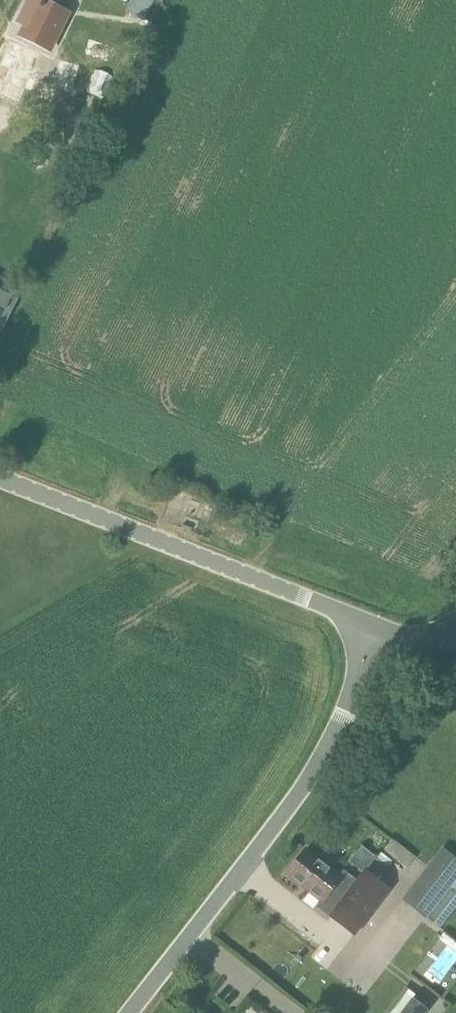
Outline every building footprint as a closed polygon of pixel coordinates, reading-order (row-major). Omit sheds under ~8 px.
[(19,35),(49,50),(68,13),(56,7),(60,0),(27,0),(21,12),(28,16),(19,35)] [(155,0),(130,0),(127,6),(125,12),(144,21),(145,20),(155,0)] [(156,18),(163,2),(159,0),(155,0),(145,20),(153,24),(156,18)] [(102,22),(76,74),(87,79),(76,100),(102,113),(138,41),(102,22)] [(14,294),(0,287),(0,322),(14,294)] [(443,847),(402,900),(426,919),(427,918),(440,928),(455,907),(455,857),(443,847)] [(340,875),(305,849),(287,874),(323,901),(327,897),(339,906),(331,916),(354,933),(389,888),(388,887),(385,891),(364,875),(367,871),(366,870),(358,881),(344,870),(340,875)] [(387,885),(391,874),(407,880),(412,865),(385,856),(376,881),(387,885)] [(411,985),(432,999),(446,977),(436,971),(443,959),(455,968),(455,957),(437,945),(411,985)] [(402,1012),(426,1012),(428,1010),(413,999),(402,1012)]
